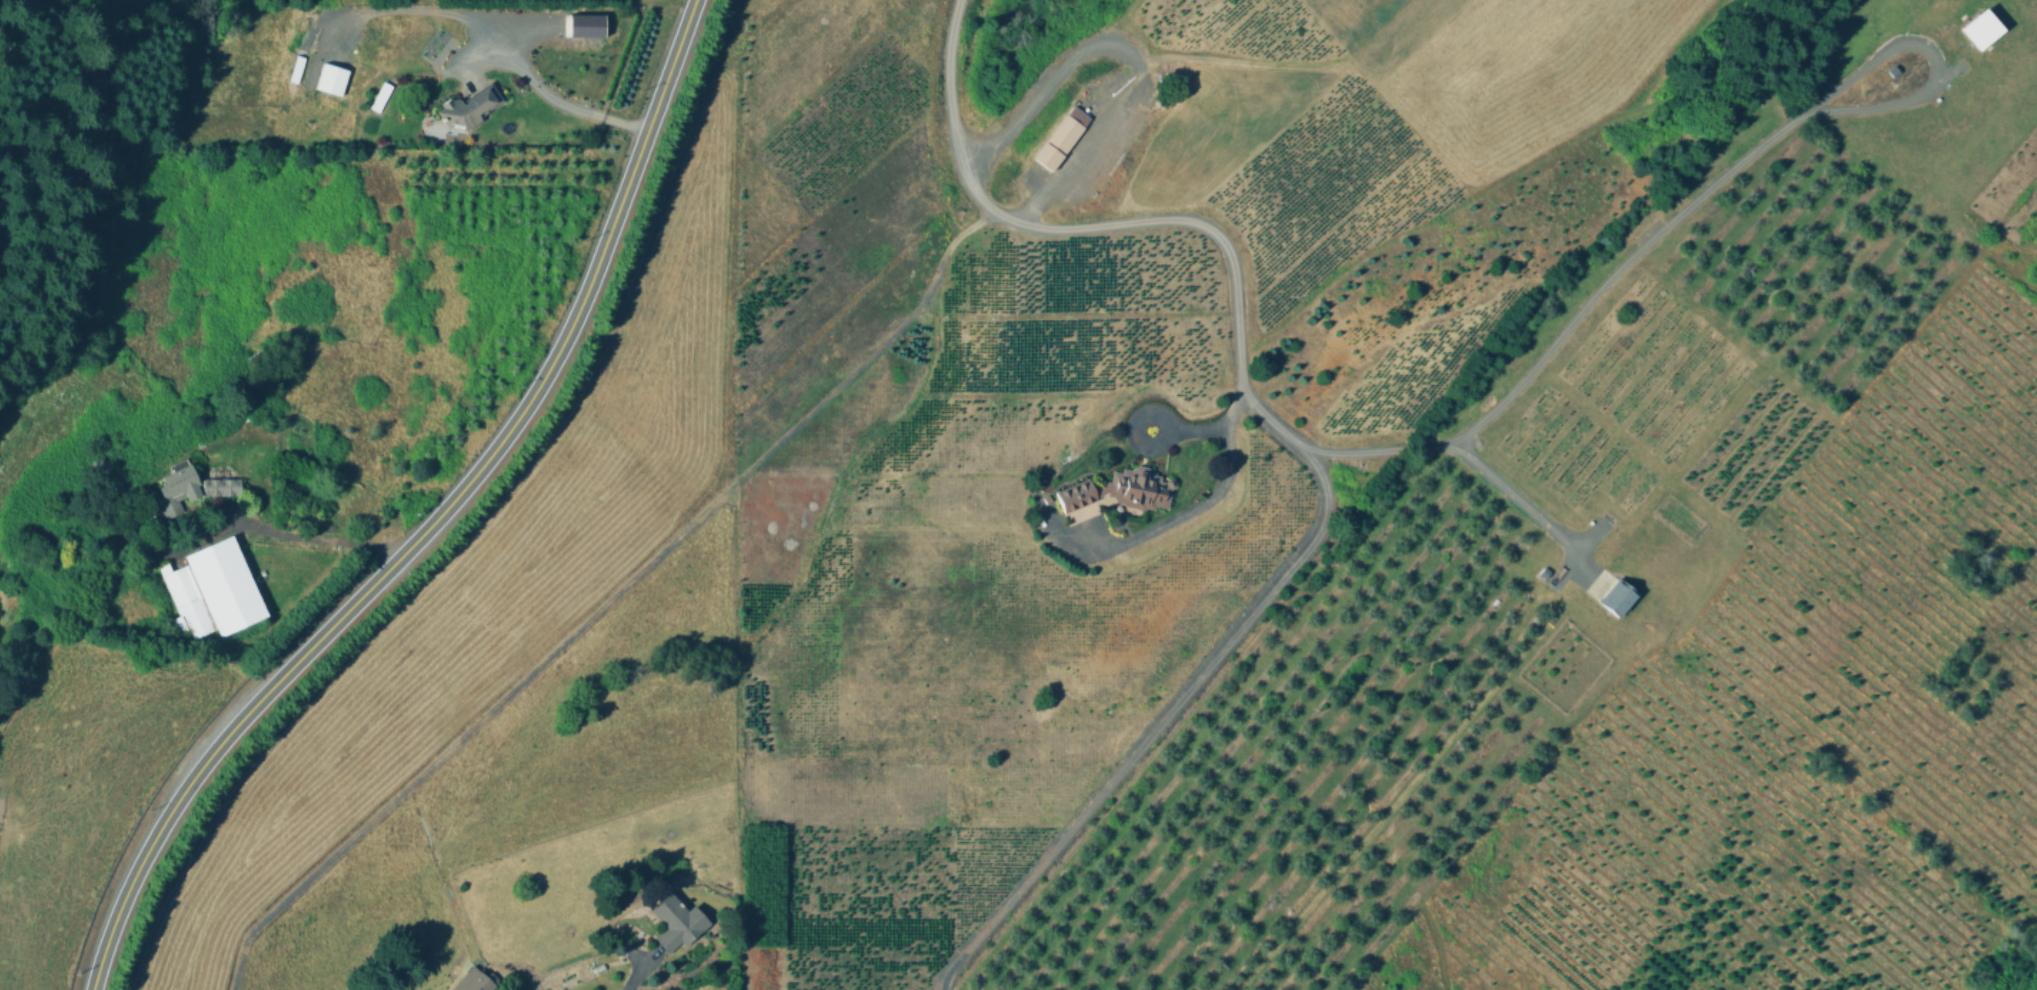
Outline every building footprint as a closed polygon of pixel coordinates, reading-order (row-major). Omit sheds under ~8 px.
[(348,70),(340,98),(316,91),(323,63),(348,70)] [(491,84),(504,103),(481,118),(484,123),(469,133),(446,128),(436,106),(459,96),(462,103),(491,84)] [(1083,127),(1051,172),(1034,159),(1066,115),(1083,127)] [(242,480),(242,496),(201,497),(189,502),(187,495),(178,499),(184,512),(167,519),(159,500),(164,498),(159,488),(164,486),(160,477),(192,463),(200,481),(242,480)] [(1149,466),(1156,475),(1163,475),(1163,480),(1178,480),(1178,488),(1173,488),(1169,509),(1152,512),(1114,506),(1115,496),(1108,496),(1109,492),(1097,497),(1099,502),(1060,517),(1052,493),(1090,479),(1093,486),(1114,477),(1111,472),(1125,466),(1127,470),(1140,464),(1149,466)] [(234,536),(270,616),(222,638),(218,629),(191,641),(189,636),(182,638),(175,622),(183,619),(160,567),(170,562),(174,571),(189,565),(186,558),(234,536)] [(669,890),(686,911),(695,904),(712,926),(685,948),(680,942),(669,951),(657,937),(666,928),(649,906),(669,890)] [(500,978),(490,989),(451,989),(450,989),(470,964),(482,974),(488,967),(500,978)]
